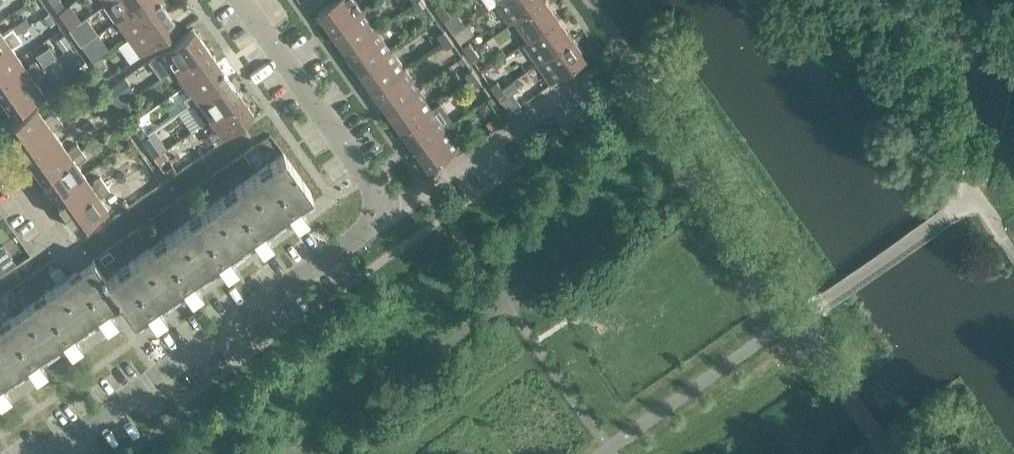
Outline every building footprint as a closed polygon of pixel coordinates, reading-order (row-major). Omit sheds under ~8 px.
[(104,5),(116,22),(147,0),(111,0),(104,5)] [(158,0),(147,0),(116,22),(128,38),(166,11),(158,0)] [(319,12),(333,32),(363,10),(356,0),(335,0),(319,12)] [(422,0),(419,0),(415,3),(419,10),(426,5),(422,0)] [(501,1),(496,5),(510,24),(515,20),(544,0),(502,0),(501,1)] [(547,0),(544,0),(515,20),(529,40),(560,18),(547,0)] [(442,4),(435,8),(440,15),(446,10),(442,4)] [(377,30),(363,10),(333,32),(346,51),(377,30)] [(451,17),(446,10),(440,15),(444,21),(451,17)] [(179,29),(166,11),(128,38),(140,56),(179,29)] [(47,13),(39,18),(42,22),(48,23),(52,21),(52,20),(47,13)] [(62,20),(69,30),(76,25),(69,15),(62,20)] [(573,38),(560,18),(529,40),(523,44),(537,63),(573,38)] [(83,35),(76,25),(69,30),(76,40),(83,35)] [(0,32),(0,46),(17,35),(12,28),(2,35),(0,32)] [(205,46),(193,29),(162,50),(170,61),(160,68),(165,75),(205,46)] [(391,49),(377,30),(346,51),(360,71),(391,49)] [(460,30),(454,34),(458,41),(465,36),(460,30)] [(449,38),(444,31),(438,36),(442,42),(449,38)] [(17,35),(0,46),(0,71),(18,58),(11,48),(21,41),(17,35)] [(55,40),(61,50),(69,44),(62,35),(55,40)] [(453,44),(449,38),(442,42),(447,49),(453,44)] [(587,58),(573,38),(537,63),(551,83),(587,58)] [(469,43),(463,47),(467,54),(474,49),(469,43)] [(217,63),(205,46),(165,75),(169,82),(179,74),(186,85),(217,63)] [(85,53),(93,63),(100,58),(93,48),(85,53)] [(405,69),(391,49),(360,71),(374,90),(405,69)] [(479,56),(474,49),(467,54),(472,61),(479,56)] [(18,58),(0,71),(0,96),(40,68),(35,61),(26,68),(18,58)] [(107,68),(100,58),(93,63),(99,73),(107,68)] [(229,79),(217,63),(186,85),(193,95),(183,102),(188,108),(229,79)] [(40,68),(0,96),(0,98),(12,114),(42,92),(35,81),(45,75),(40,68)] [(418,88),(405,69),(374,90),(388,110),(418,88)] [(476,77),(472,70),(465,75),(470,82),(476,77)] [(481,84),(476,77),(470,82),(474,88),(481,84)] [(105,91),(117,108),(136,95),(124,78),(105,91)] [(241,96),(229,79),(188,108),(200,125),(210,118),(241,96)] [(497,82),(491,87),(495,93),(502,89),(497,82)] [(432,108),(418,88),(388,110),(402,130),(432,108)] [(506,95),(502,89),(495,93),(500,100),(506,95)] [(253,114),(241,96),(210,118),(217,128),(207,135),(212,142),(221,135),(222,135),(253,114)] [(439,103),(432,108),(402,130),(415,149),(446,128),(453,123),(439,103)] [(43,118),(35,107),(4,128),(17,146),(58,117),(53,111),(43,118)] [(504,116),(500,110),(493,115),(498,121),(504,116)] [(62,124),(58,117),(17,146),(29,163),(59,141),(52,131),(62,124)] [(460,148),(446,128),(415,149),(429,169),(460,148)] [(121,130),(110,138),(111,139),(117,148),(128,140),(122,131),(121,130)] [(141,141),(141,142),(151,156),(163,147),(153,133),(141,141)] [(67,151),(59,141),(29,163),(40,179),(81,151),(76,144),(67,151)] [(86,157),(81,151),(40,179),(52,196),(83,174),(76,164),(86,157)] [(283,154),(282,154),(247,179),(274,218),(288,209),(298,223),(307,217),(297,202),(311,193),(283,154)] [(90,184),(83,174),(52,196),(64,213),(105,184),(100,177),(90,184)] [(274,218),(247,179),(212,204),(239,243),(252,234),(262,248),(272,242),(262,227),(274,218)] [(109,190),(105,184),(64,213),(76,230),(107,209),(99,198),(109,190)] [(239,243),(212,204),(176,229),(203,268),(217,259),(227,273),(236,267),(226,252),(239,243)] [(203,268),(176,229),(140,254),(168,293),(181,284),(192,298),(201,292),(191,277),(203,268)] [(99,258),(104,264),(114,257),(109,250),(99,258)] [(168,293),(140,254),(121,268),(110,276),(108,278),(107,280),(122,305),(128,313),(130,315),(132,316),(134,316),(136,315),(140,312),(140,313),(146,309),(156,323),(165,317),(155,302),(168,293)] [(107,280),(93,260),(57,285),(84,324),(97,315),(107,330),(117,323),(110,313),(122,305),(107,280)] [(84,324),(57,285),(21,310),(49,349),(62,340),(72,354),(81,348),(71,333),(84,324)] [(6,295),(2,298),(6,305),(10,302),(6,295)] [(21,310),(0,325),(0,355),(14,374),(27,365),(37,379),(46,373),(36,358),(49,349),(21,310)] [(0,355),(0,384),(14,374),(0,355)] [(1,405),(10,398),(0,384),(0,403),(1,405)]
